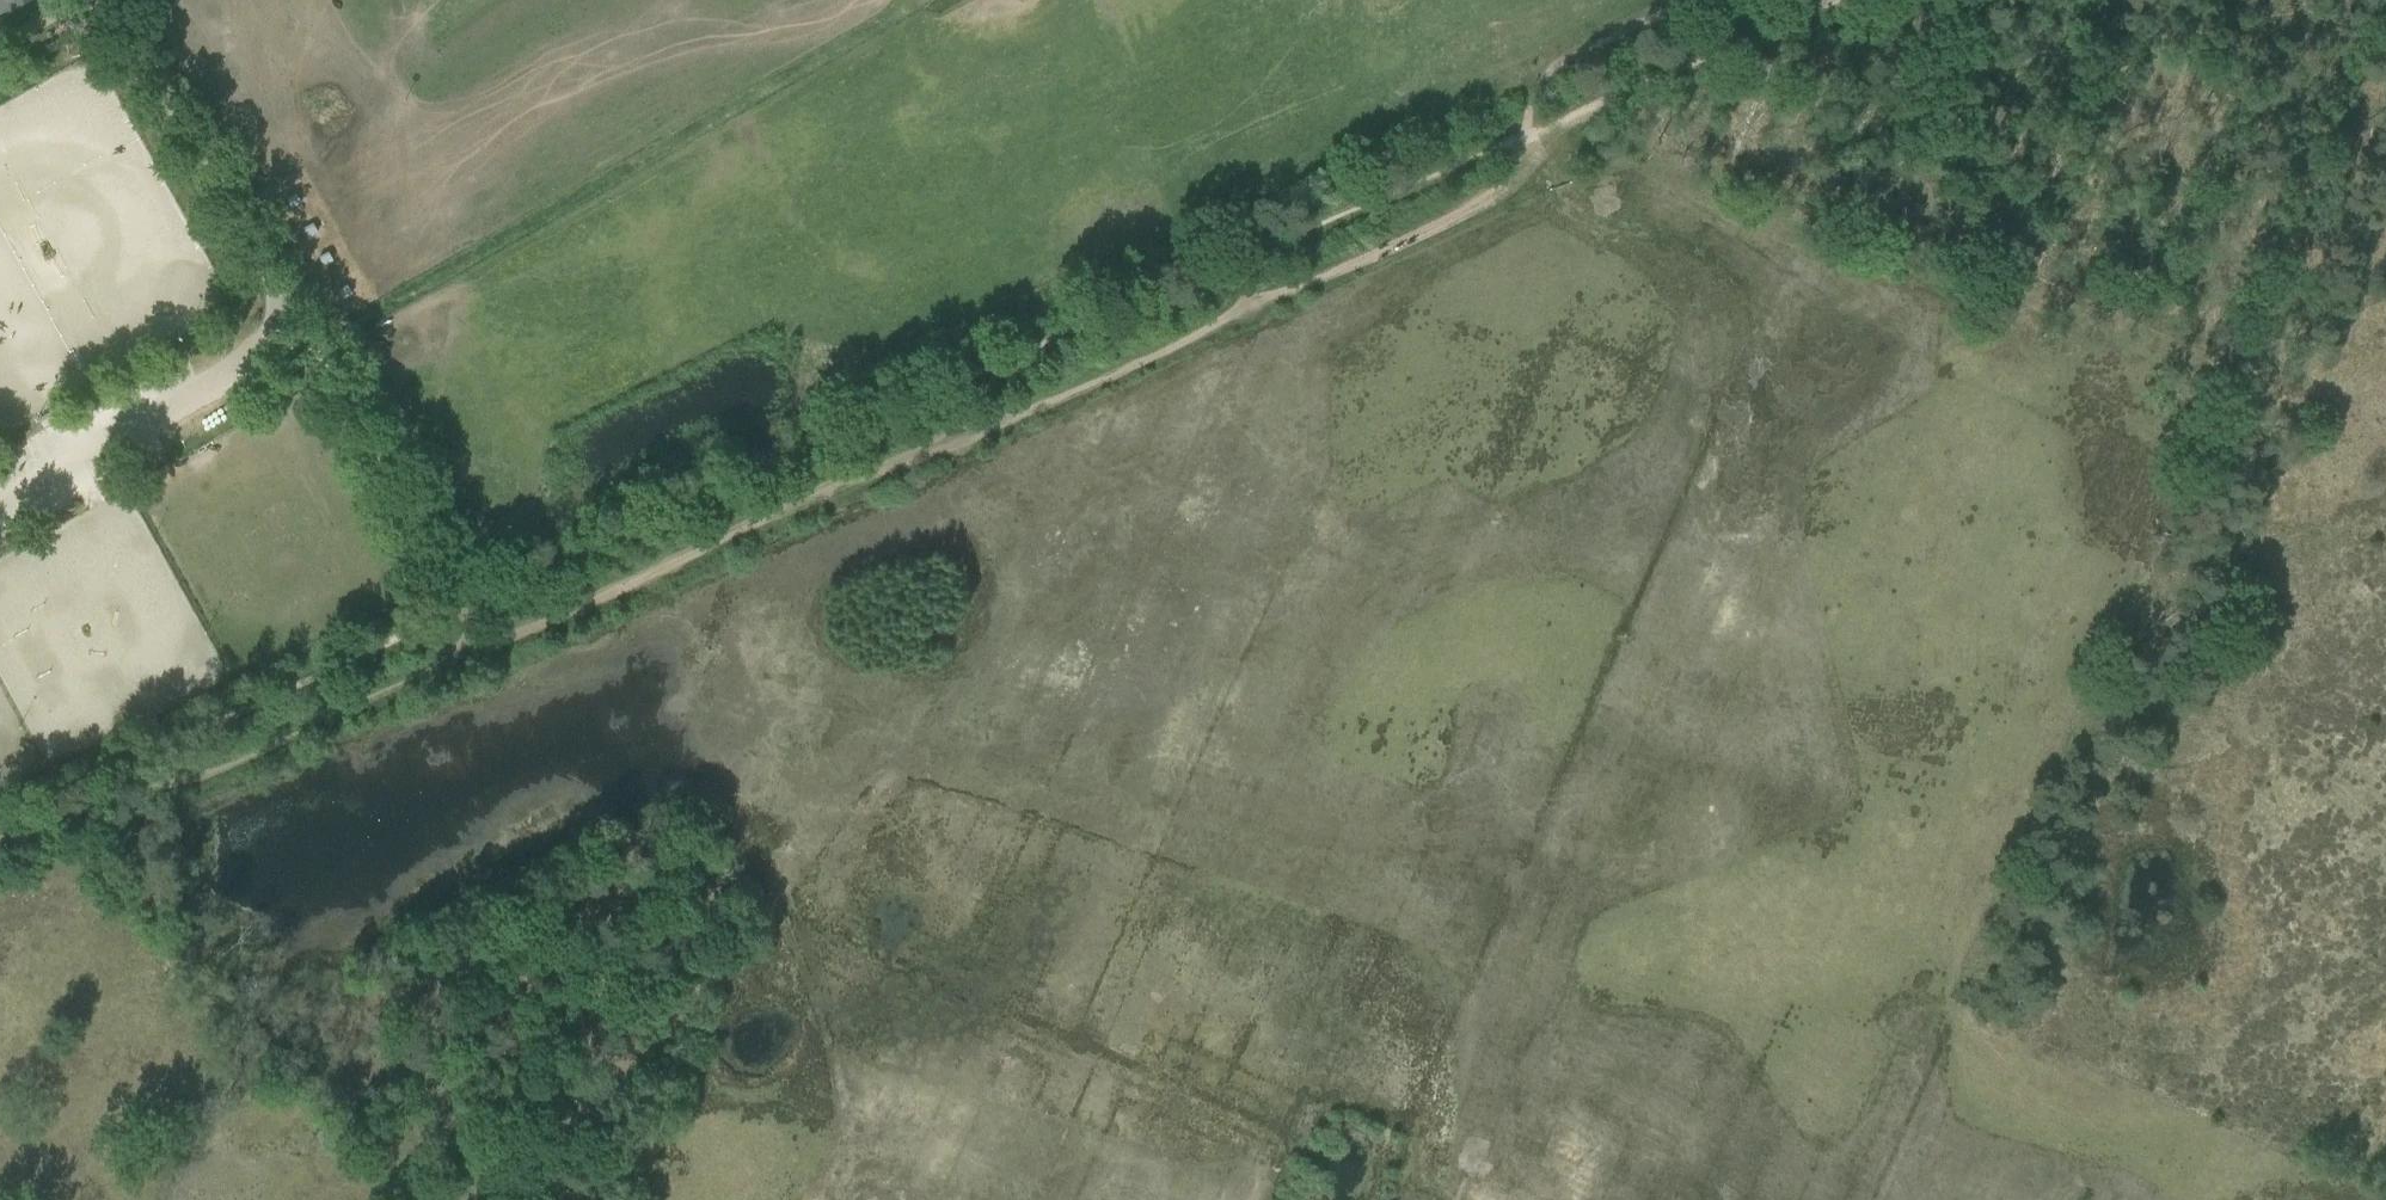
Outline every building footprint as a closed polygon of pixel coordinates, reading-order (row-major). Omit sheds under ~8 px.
[(26,0),(0,0),(0,15),(26,0)]
